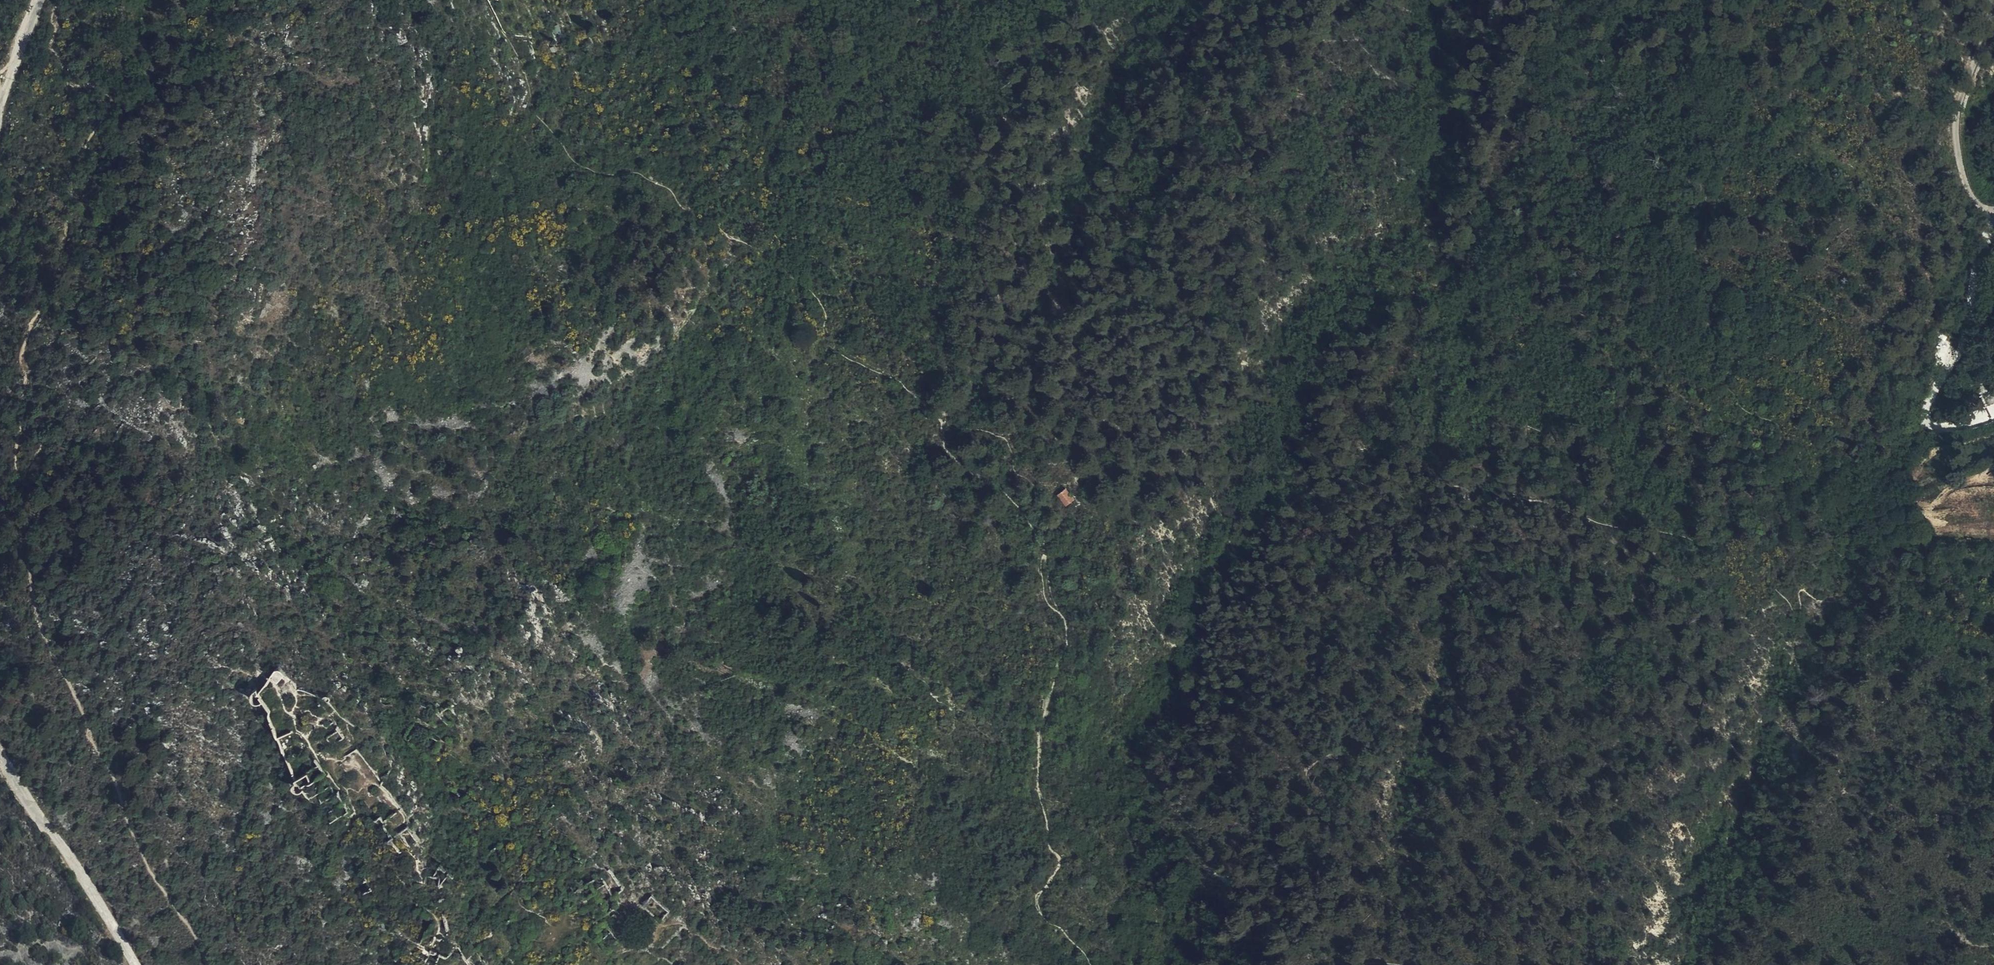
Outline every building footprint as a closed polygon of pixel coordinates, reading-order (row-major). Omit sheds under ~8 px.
[(935,277),(925,278),(927,291),(936,290),(935,277)] [(1067,492),(1062,496),(1059,499),(1066,508),(1074,500),(1067,492)] [(1905,538),(1904,551),(1923,552),(1923,547),(1918,546),(1918,539),(1905,538)] [(905,812),(913,800),(904,794),(896,804),(905,812)]
